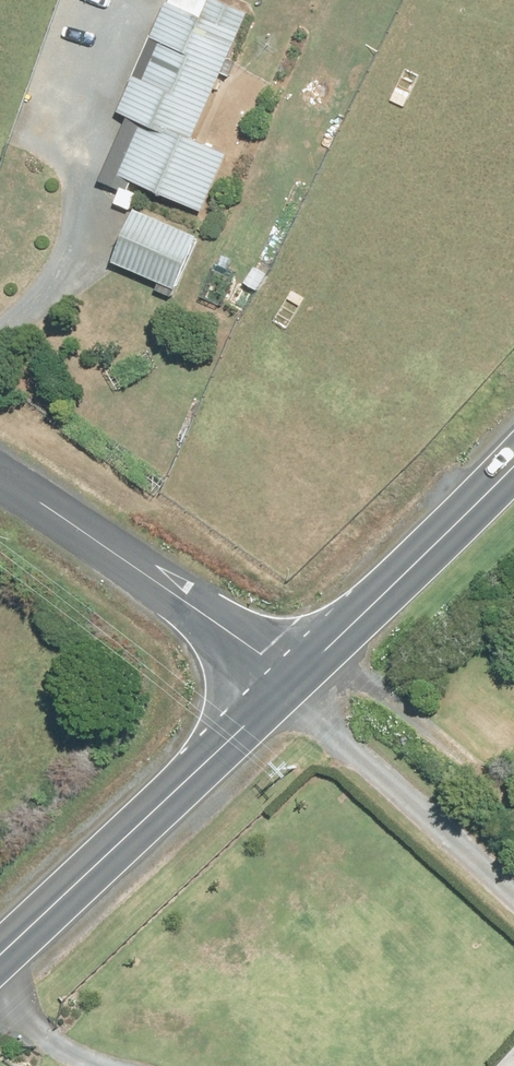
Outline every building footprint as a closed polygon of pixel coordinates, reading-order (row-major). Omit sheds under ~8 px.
[(206,212),(231,156),(195,139),(254,13),(226,0),(175,0),(157,40),(165,43),(147,81),(141,78),(124,114),(147,124),(129,163),(124,175),(114,200),(141,211),(118,264),(180,291),(203,238),(158,219),(168,195),(206,212)]
